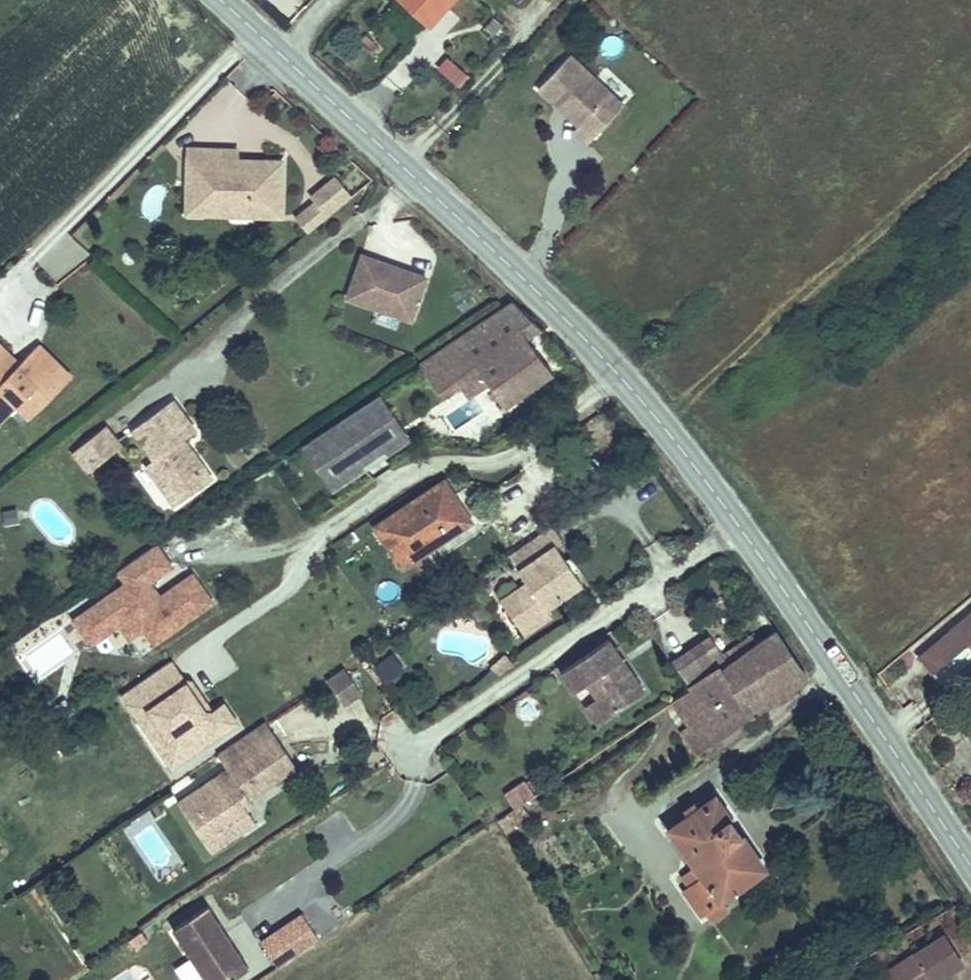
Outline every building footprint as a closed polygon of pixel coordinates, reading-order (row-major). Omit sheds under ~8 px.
[(429,26),(452,0),(402,0),(429,26)] [(493,18),(483,29),(492,37),(502,26),(493,18)] [(449,59),(437,71),(455,88),(467,75),(449,59)] [(564,106),(585,125),(580,130),(575,135),(590,148),(625,109),(570,59),(539,92),(559,111),(564,106)] [(559,111),(580,130),(585,125),(564,106),(559,111)] [(201,197),(201,215),(219,216),(227,207),(251,209),(260,218),(278,218),(279,202),(273,197),(279,191),(274,186),(279,180),(280,163),(260,162),(250,174),(243,174),(243,167),(234,167),(233,176),(217,175),(217,172),(203,171),(204,147),(186,147),(184,185),(191,186),(201,197)] [(243,174),(250,174),(260,162),(234,161),(234,149),(204,147),(203,171),(217,172),(217,175),(233,176),(234,167),(243,167),(243,174)] [(308,232),(354,195),(336,173),(309,195),(315,201),(295,217),(308,232)] [(183,215),(201,215),(201,197),(191,186),(184,185),(183,215)] [(219,216),(260,218),(251,209),(227,207),(219,216)] [(412,326),(429,279),(360,255),(343,302),(412,326)] [(552,373),(528,338),(541,328),(513,303),(379,395),(403,432),(448,402),(444,397),(481,371),(489,383),(506,406),(552,373)] [(39,347),(19,366),(6,379),(0,373),(0,426),(19,408),(31,420),(71,379),(39,347)] [(6,379),(19,366),(0,347),(0,359),(5,364),(0,369),(0,373),(6,379)] [(448,402),(452,408),(489,383),(481,371),(444,397),(448,402)] [(338,498),(412,448),(378,396),(303,447),(316,466),(334,492),(338,498)] [(150,468),(180,507),(203,489),(198,483),(211,472),(193,449),(189,452),(182,443),(186,440),(198,431),(174,401),(136,431),(159,461),(150,468)] [(110,428),(78,453),(93,473),(125,448),(110,428)] [(189,452),(193,449),(186,440),(182,443),(189,452)] [(334,492),(316,466),(298,478),(315,504),(334,492)] [(444,482),(377,527),(403,566),(470,522),(444,482)] [(558,540),(548,525),(529,538),(539,553),(551,545),(558,540)] [(539,553),(529,538),(504,555),(522,582),(509,591),(525,615),(541,605),(576,582),(569,571),(562,560),(551,545),(539,553)] [(152,648),(216,608),(191,569),(179,576),(158,544),(115,571),(122,582),(68,616),(90,650),(120,631),(128,644),(143,634),(152,648)] [(574,568),(567,557),(562,560),(569,571),(574,568)] [(525,615),(509,591),(497,599),(519,631),(546,614),(541,605),(525,615)] [(920,656),(935,674),(970,645),(970,647),(970,613),(920,656)] [(689,650),(672,662),(707,713),(680,731),(696,754),(793,688),(806,679),(775,628),(719,668),(717,665),(705,673),(689,650)] [(610,640),(560,673),(574,694),(586,686),(596,701),(608,718),(645,693),(610,640)] [(705,673),(717,665),(701,642),(689,650),(705,673)] [(391,653),(372,667),(387,686),(406,672),(391,653)] [(210,747),(240,728),(224,702),(206,713),(173,660),(116,695),(172,785),(217,757),(210,747)] [(344,707),(362,695),(344,669),(326,681),(344,707)] [(597,725),(608,718),(596,701),(585,708),(597,725)] [(207,808),(218,825),(236,813),(249,804),(245,797),(297,761),(267,715),(219,748),(228,761),(179,794),(191,811),(198,806),(207,808)] [(514,812),(536,797),(524,780),(502,795),(514,812)] [(716,797),(671,828),(699,868),(705,877),(699,881),(685,890),(701,914),(716,903),(766,868),(716,797)] [(213,844),(225,836),(218,825),(207,808),(198,806),(191,811),(213,844)] [(699,868),(693,872),(699,881),(705,877),(699,868)] [(219,925),(205,903),(170,925),(192,958),(206,979),(221,979),(245,964),(224,932),(219,935),(215,928),(219,925)] [(261,944),(274,963),(316,935),(299,910),(270,930),(274,936),(261,944)] [(219,935),(224,932),(219,925),(215,928),(219,935)] [(270,930),(257,938),(261,944),(274,936),(270,930)] [(931,979),(948,979),(967,968),(946,935),(915,955),(931,979)] [(915,955),(914,954),(889,970),(895,979),(931,979),(915,955)]
